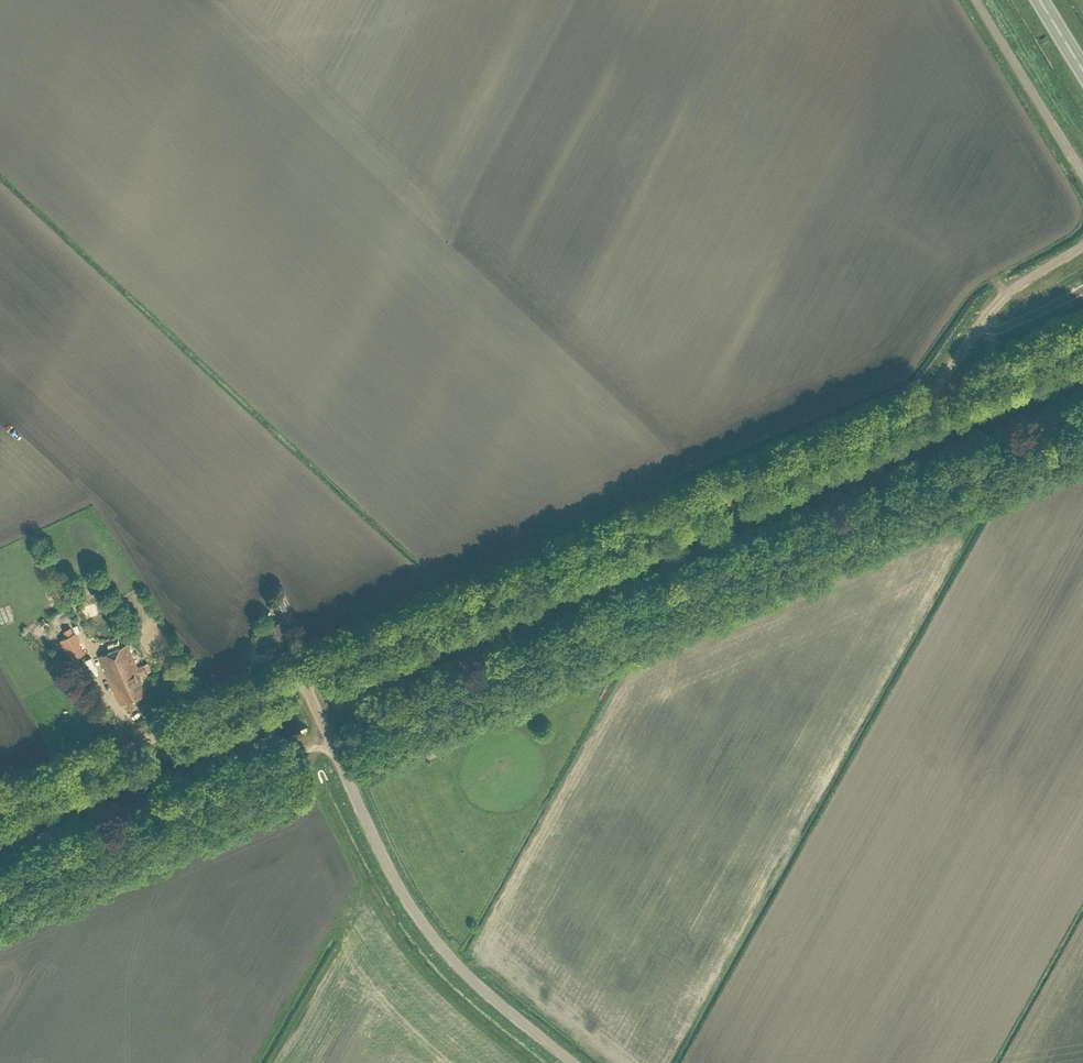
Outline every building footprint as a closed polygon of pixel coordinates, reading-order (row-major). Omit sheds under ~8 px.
[(276,600),(282,615),(291,612),(284,597),(276,600)] [(74,632),(71,626),(63,630),(66,636),(60,639),(70,661),(86,653),(76,631),(74,632)] [(99,655),(120,702),(145,691),(140,681),(142,681),(139,674),(142,673),(144,671),(150,669),(147,662),(137,666),(127,643),(99,655)] [(267,665),(255,670),(256,675),(269,670),(267,665)] [(577,682),(580,690),(593,684),(590,677),(577,682)] [(443,740),(446,746),(452,742),(449,737),(443,740)]
